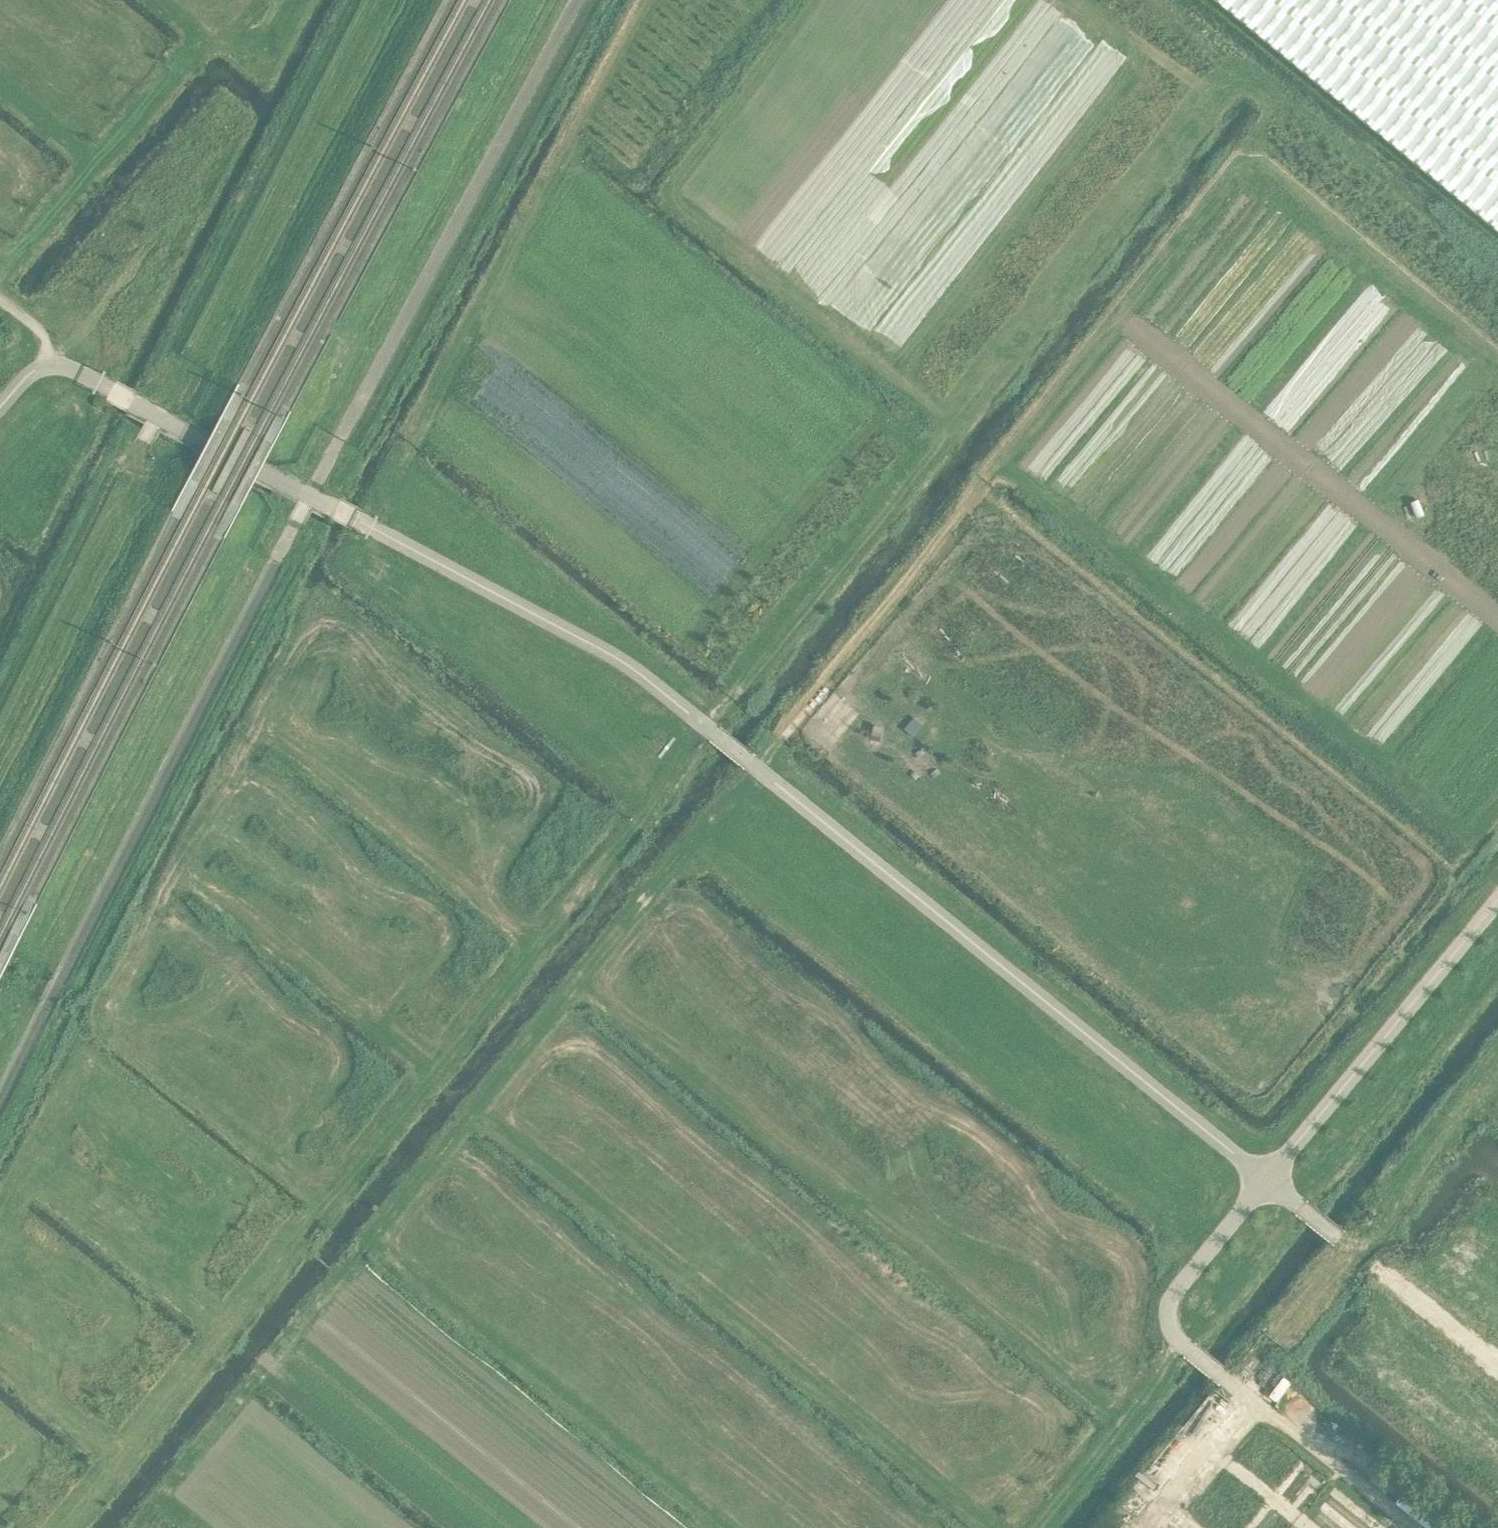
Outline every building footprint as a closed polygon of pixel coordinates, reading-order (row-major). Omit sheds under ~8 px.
[(1497,230),(1497,0),(1216,0),(1497,230)] [(1215,1384),(1134,1486),(1158,1505),(1238,1402),(1215,1384)] [(1260,1424),(1191,1508),(1216,1527),(1388,1527),(1260,1424)]
